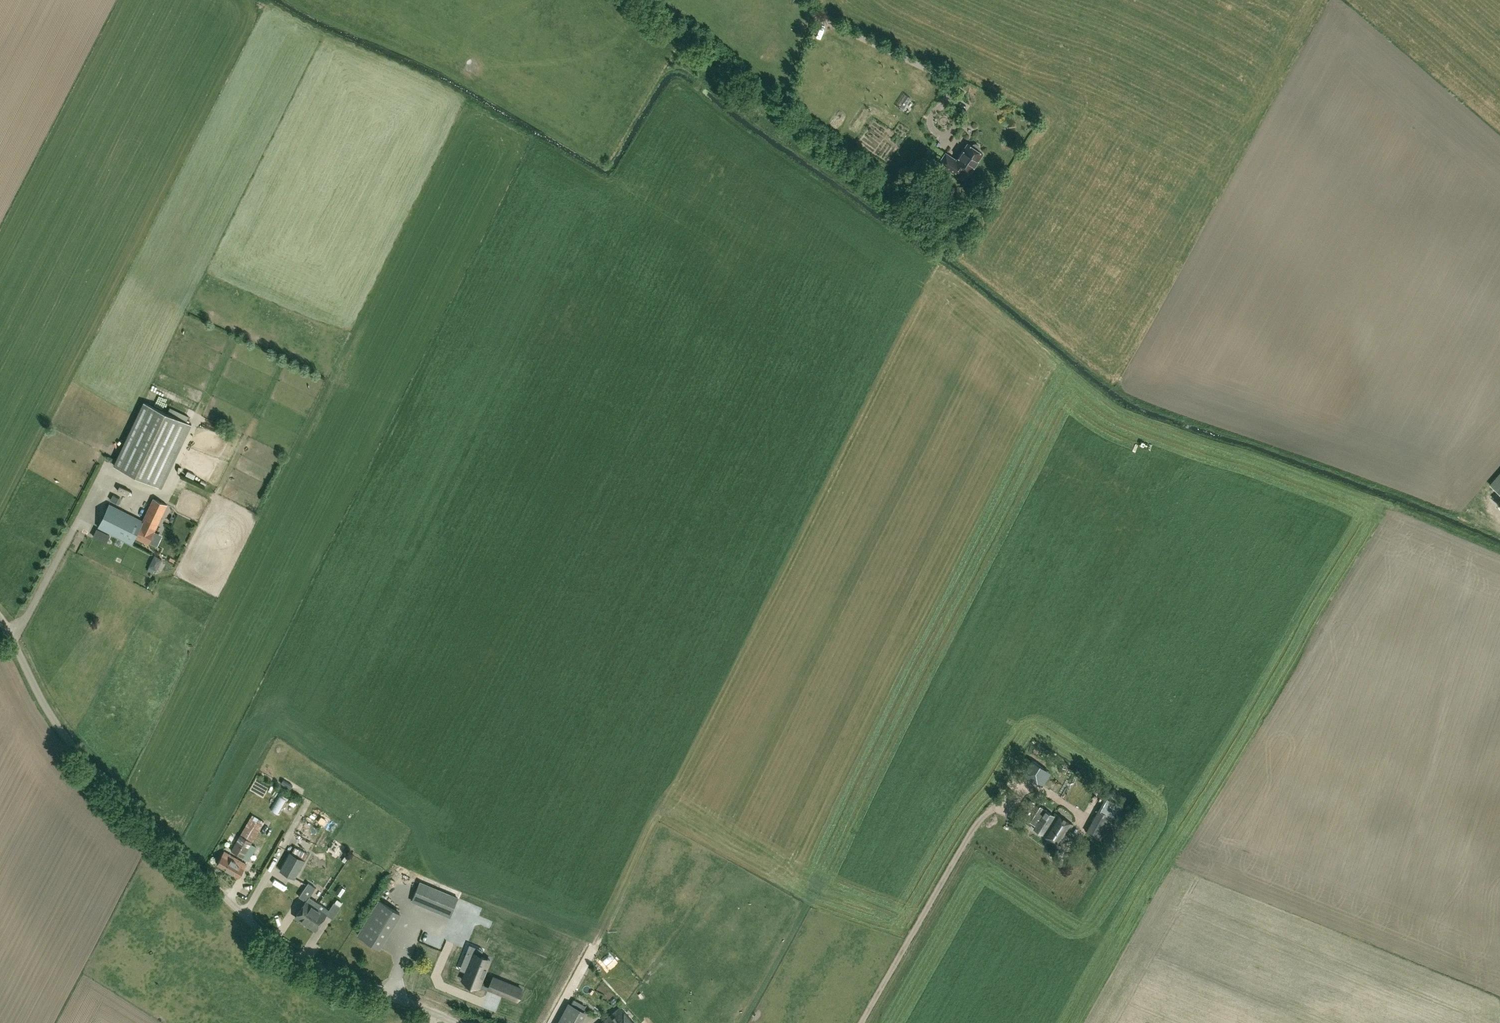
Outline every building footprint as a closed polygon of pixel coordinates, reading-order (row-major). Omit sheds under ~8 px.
[(939,162),(960,176),(965,168),(971,171),(972,170),(973,170),(975,167),(975,165),(983,153),(979,150),(980,148),(980,146),(976,143),(973,144),(972,146),(968,143),(963,150),(960,155),(957,160),(946,153),(939,162)] [(935,157),(927,150),(912,171),(921,177),(935,157)] [(146,401),(114,464),(159,487),(191,424),(146,401)] [(1491,484),(1499,492),(1499,474),(1491,484)] [(119,505),(122,499),(114,495),(111,501),(119,505)] [(148,543),(167,504),(153,498),(142,520),(109,504),(98,526),(132,543),(135,537),(148,543)] [(97,530),(93,537),(106,543),(110,536),(97,530)] [(154,554),(148,566),(157,570),(162,558),(154,554)] [(1027,768),(1022,776),(1033,783),(1038,775),(1027,768)] [(280,793),(270,809),(279,814),(289,798),(280,793)] [(295,799),(293,803),(300,807),(302,803),(295,799)] [(104,801),(99,806),(103,811),(109,806),(104,801)] [(1033,827),(1059,845),(1073,824),(1055,812),(1053,814),(1046,809),(1033,827)] [(1098,809),(1086,831),(1096,837),(1108,816),(1098,809)] [(238,839),(232,848),(231,849),(243,857),(264,822),(252,814),(238,839)] [(307,848),(316,851),(318,844),(309,841),(307,848)] [(295,846),(292,853),(290,852),(281,868),(294,878),(305,862),(304,859),(307,854),(295,846)] [(217,863),(239,877),(247,864),(224,850),(217,863)] [(259,865),(264,857),(260,854),(254,862),(259,865)] [(412,899),(450,915),(457,898),(419,882),(412,899)] [(295,918),(305,924),(318,903),(310,898),(316,888),(308,883),(299,897),(306,902),(295,918)] [(366,934),(387,942),(401,907),(380,898),(366,934)] [(330,910),(339,916),(345,907),(337,901),(330,910)] [(318,903),(305,924),(315,931),(326,915),(317,908),(319,904),(318,903)] [(595,940),(591,944),(598,951),(602,947),(595,940)] [(490,959),(481,956),(467,950),(462,963),(468,965),(462,980),(479,987),(490,959)] [(517,1000),(521,989),(500,980),(495,992),(517,1000)] [(588,1007),(570,1000),(561,1022),(581,1022),(588,1007)] [(621,1006),(600,1022),(636,1022),(621,1006)]
